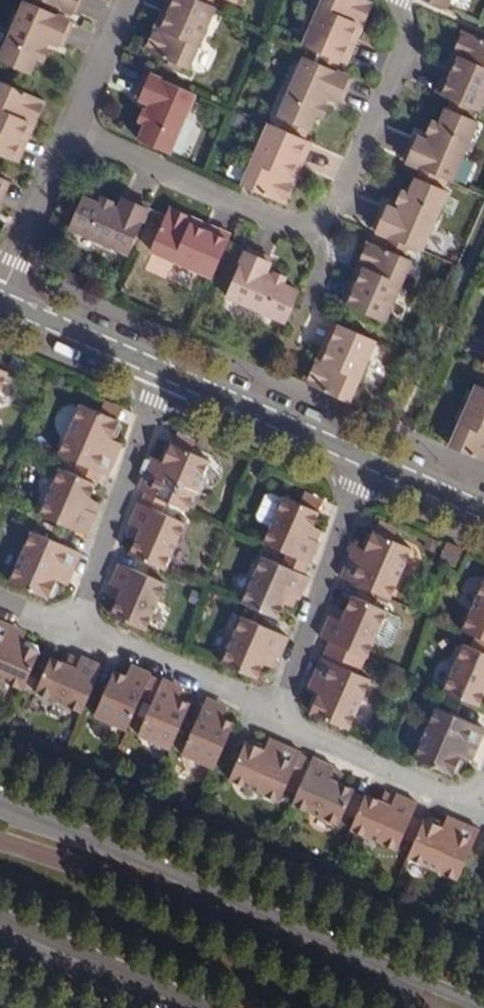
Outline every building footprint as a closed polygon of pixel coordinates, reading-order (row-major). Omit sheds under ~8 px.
[(45,9),(25,0),(24,0),(0,53),(0,60),(25,71),(33,55),(41,58),(46,48),(39,45),(42,37),(49,40),(61,45),(72,20),(66,17),(45,9)] [(48,2),(68,11),(75,14),(82,0),(44,0),(48,2)] [(161,30),(153,26),(143,50),(186,69),(215,6),(207,3),(200,0),(174,0),(161,30)] [(153,26),(161,30),(174,0),(165,0),(153,26)] [(319,53),(338,61),(355,22),(362,25),(372,2),(367,0),(322,0),(302,45),(319,53)] [(450,0),(425,0),(445,9),(450,0)] [(68,11),(48,2),(45,9),(66,17),(68,11)] [(355,22),(338,61),(346,64),(362,25),(355,22)] [(451,51),(459,55),(441,95),(448,98),(466,106),(479,111),(483,98),(483,40),(460,29),(451,51)] [(49,40),(42,37),(39,45),(46,48),(49,40)] [(459,55),(451,51),(433,91),(441,95),(459,55)] [(334,70),(338,61),(319,53),(315,62),(334,70)] [(304,127),(311,110),(316,99),(319,91),(327,95),(338,100),(349,76),(334,70),(315,62),(298,54),(272,114),(287,120),(304,127)] [(155,106),(151,115),(143,112),(139,123),(146,126),(139,142),(169,155),(195,94),(147,72),(135,99),(147,104),(155,106)] [(35,97),(0,82),(0,154),(16,161),(26,138),(18,135),(35,97)] [(327,95),(319,91),(316,99),(324,102),(327,95)] [(43,101),(35,97),(18,135),(26,138),(43,101)] [(466,106),(448,98),(444,107),(463,115),(466,106)] [(316,99),(311,110),(319,113),(324,102),(316,99)] [(155,106),(147,104),(143,112),(151,115),(155,106)] [(474,119),(463,115),(444,107),(437,125),(430,122),(425,132),(429,134),(426,143),(421,141),(410,136),(400,159),(418,167),(436,175),(448,180),(474,119)] [(304,127),(287,120),(283,129),(300,137),(300,135),(304,127)] [(283,129),(268,122),(240,185),(283,204),(293,180),(284,177),(302,138),(300,137),(283,129)] [(429,134),(425,132),(421,141),(426,143),(429,134)] [(311,141),(302,138),(284,177),(293,180),(311,141)] [(436,175),(418,167),(414,176),(433,184),(436,175)] [(395,200),(401,203),(397,212),(391,209),(380,204),(370,229),(388,237),(405,244),(418,249),(445,189),(433,184),(414,176),(407,193),(400,190),(395,200)] [(108,208),(111,201),(100,197),(98,204),(79,196),(66,225),(128,252),(149,204),(125,193),(120,205),(117,212),(108,208)] [(401,203),(395,200),(391,209),(397,212),(401,203)] [(120,205),(111,201),(108,208),(117,212),(120,205)] [(211,278),(226,243),(188,226),(192,219),(168,208),(148,251),(211,278)] [(229,235),(192,219),(188,226),(226,243),(229,235)] [(405,244),(388,237),(382,248),(400,256),(405,244)] [(354,263),(362,267),(345,305),(382,321),(409,260),(400,256),(382,248),(364,240),(354,263)] [(274,273),(271,280),(262,276),(265,270),(270,257),(245,246),(224,295),(285,321),(298,292),(282,285),(286,278),(274,273)] [(362,267),(354,263),(338,302),(345,305),(362,267)] [(274,273),(265,270),(262,276),(271,280),(274,273)] [(337,325),(329,321),(312,360),(320,363),(337,325)] [(373,341),(337,325),(320,363),(312,360),(303,382),(346,402),(373,341)] [(476,384),(448,446),(483,462),(483,387),(476,384)] [(121,411),(102,403),(98,414),(117,422),(121,411)] [(116,440),(121,428),(117,422),(98,414),(81,406),(60,457),(107,477),(117,455),(107,452),(106,451),(110,441),(116,440)] [(194,443),(177,436),(174,446),(190,453),(194,443)] [(121,445),(110,441),(106,451),(107,452),(117,455),(121,445)] [(158,457),(162,463),(157,474),(146,470),(137,490),(144,493),(167,503),(186,512),(209,461),(190,453),(174,446),(165,442),(158,457)] [(157,461),(151,458),(146,470),(157,474),(162,463),(157,461)] [(89,499),(94,486),(60,471),(40,516),(86,536),(94,517),(84,513),(88,503),(99,508),(100,504),(89,499)] [(167,503),(144,493),(138,504),(161,515),(167,503)] [(319,504),(302,496),(297,505),(315,513),(319,504)] [(303,563),(308,565),(317,543),(315,543),(306,539),(311,529),(317,514),(315,513),(297,505),(282,498),(262,545),(283,554),(303,563)] [(99,508),(88,503),(84,513),(94,517),(99,508)] [(137,539),(136,541),(129,555),(165,571),(185,525),(161,515),(138,504),(129,524),(132,525),(142,529),(137,539)] [(396,530),(379,523),(375,533),(391,540),(396,530)] [(142,529),(132,525),(128,535),(137,539),(142,529)] [(320,532),(311,529),(306,539),(315,543),(320,532)] [(339,578),(387,598),(410,549),(391,540),(367,530),(360,545),(364,550),(359,561),(348,557),(339,578)] [(81,554),(33,532),(10,583),(52,602),(59,587),(55,580),(60,569),(71,575),(81,554)] [(461,551),(444,544),(438,558),(455,566),(461,551)] [(359,548),(353,545),(348,557),(359,561),(364,550),(359,548)] [(303,563),(283,554),(277,566),(298,576),(303,563)] [(300,600),(309,580),(298,576),(277,566),(262,559),(241,605),(275,620),(282,606),(287,594),(296,598),(300,600)] [(118,601),(111,616),(145,631),(165,585),(119,565),(109,585),(112,586),(120,590),(115,600),(118,601)] [(71,575),(60,569),(55,580),(61,582),(66,585),(71,575)] [(483,640),(483,581),(461,629),(483,640)] [(120,590),(112,586),(108,597),(115,600),(120,590)] [(296,598),(287,594),(282,606),(292,610),(296,598)] [(330,617),(328,616),(319,637),(365,658),(373,641),(385,615),(386,612),(350,596),(343,612),(339,621),(330,617)] [(108,615),(111,616),(118,601),(115,600),(108,615)] [(343,612),(334,607),(330,617),(339,621),(343,612)] [(397,621),(385,615),(373,641),(386,647),(389,645),(399,625),(397,621)] [(287,638),(240,617),(220,664),(254,679),(261,663),(266,652),(275,657),(278,658),(287,638)] [(24,640),(22,645),(11,640),(16,628),(0,621),(0,680),(24,690),(32,673),(40,655),(43,648),(24,640)] [(27,633),(16,628),(11,640),(22,645),(24,640),(27,633)] [(459,698),(478,707),(483,694),(483,654),(464,644),(442,691),(459,698)] [(275,657),(266,652),(261,663),(271,667),(275,657)] [(51,660),(40,655),(32,673),(44,677),(51,660)] [(80,659),(70,655),(66,664),(76,668),(80,659)] [(66,664),(52,658),(51,660),(44,677),(37,692),(83,712),(104,667),(82,657),(80,659),(76,668),(66,664)] [(324,685),(320,694),(313,691),(306,706),(310,713),(348,730),(370,679),(321,657),(310,679),(324,685)] [(138,668),(130,664),(125,675),(133,679),(138,668)] [(125,675),(114,671),(94,717),(127,730),(151,677),(152,674),(138,668),(133,679),(125,675)] [(163,683),(151,677),(142,697),(154,702),(163,683)] [(324,685),(310,679),(307,689),(313,691),(320,694),(324,685)] [(177,685),(165,680),(163,683),(154,702),(139,736),(171,749),(191,704),(179,699),(172,696),(177,685)] [(184,688),(177,685),(172,696),(179,699),(184,688)] [(182,754),(214,768),(231,729),(234,723),(222,717),(217,715),(221,704),(207,697),(182,754)] [(227,707),(221,704),(217,715),(222,717),(227,707)] [(447,773),(458,771),(462,761),(458,754),(463,742),(475,747),(483,728),(483,727),(436,707),(413,758),(447,773)] [(299,753),(277,743),(272,754),(264,751),(261,750),(260,743),(250,738),(243,742),(227,778),(277,801),(289,776),(297,756),(299,753)] [(277,743),(269,739),(266,745),(264,751),(272,754),(277,743)] [(475,747),(463,742),(458,754),(464,757),(470,759),(475,747)] [(310,762),(297,756),(289,776),(301,781),(310,762)] [(329,771),(331,767),(311,758),(310,762),(301,781),(291,804),(336,825),(343,808),(350,793),(351,791),(336,784),(325,779),(329,771)] [(339,776),(329,771),(325,779),(336,784),(339,776)] [(394,796),(383,791),(379,801),(390,806),(394,796)] [(364,798),(350,793),(343,808),(357,814),(364,798)] [(410,815),(415,803),(395,794),(394,796),(390,806),(365,795),(364,798),(357,814),(350,829),(395,849),(400,836),(410,815)] [(423,821),(410,815),(400,836),(412,842),(423,821)] [(456,820),(446,815),(443,822),(441,827),(452,831),(456,820)] [(441,827),(439,820),(430,816),(423,819),(423,821),(412,842),(407,854),(431,865),(457,876),(478,829),(456,820),(452,831),(441,827)]
